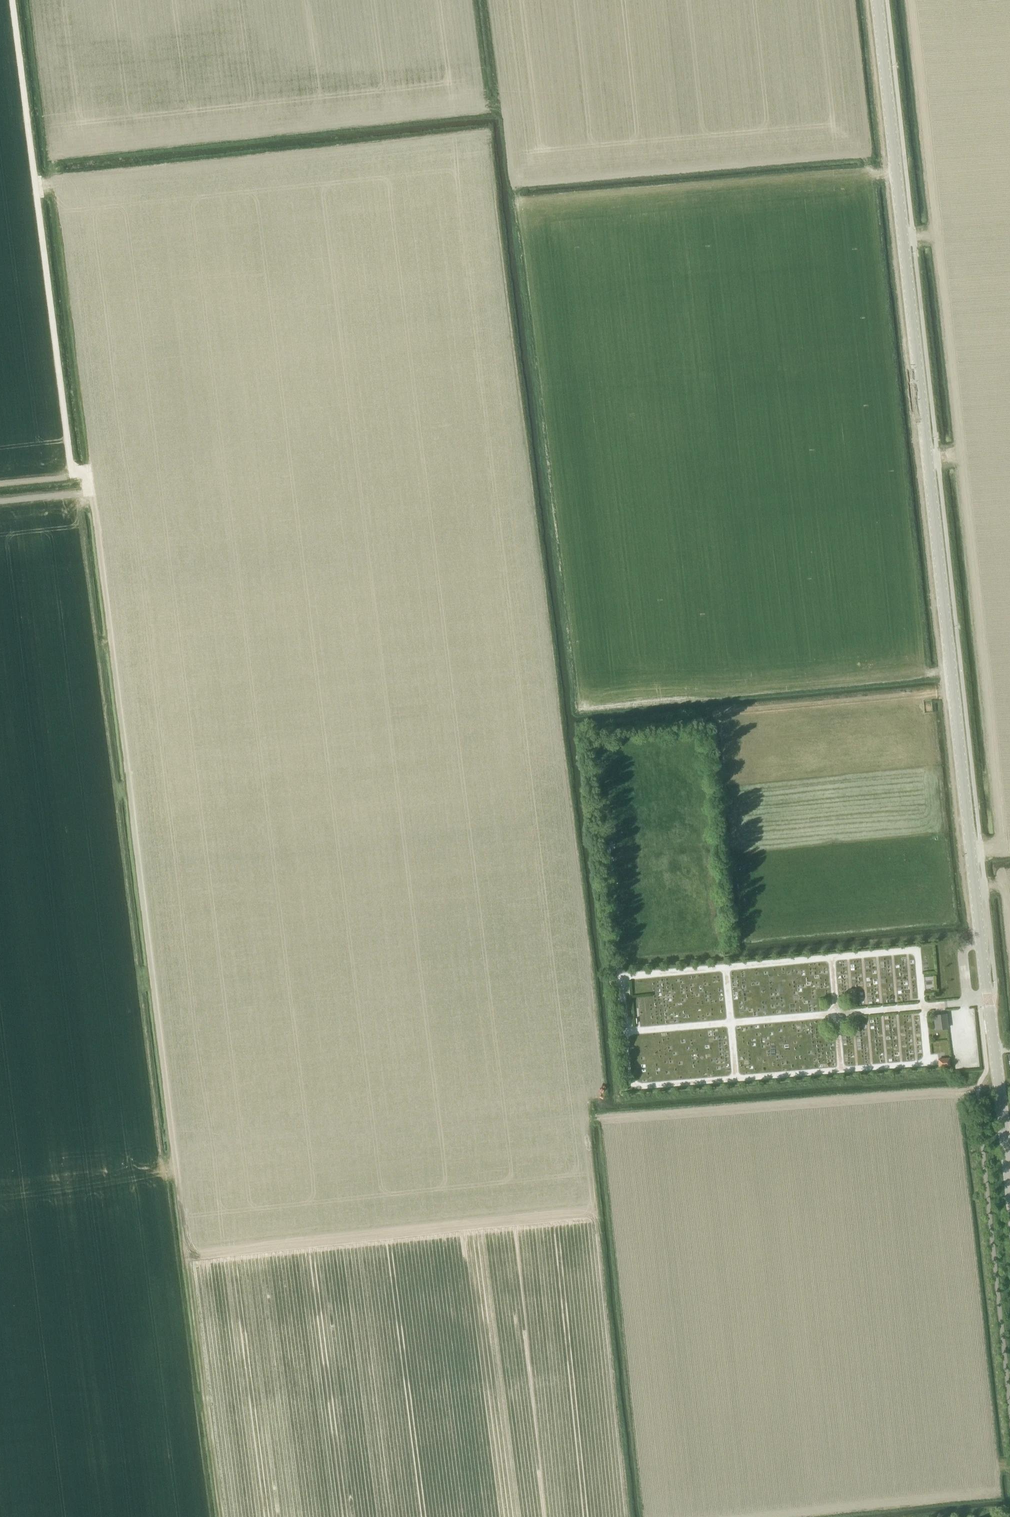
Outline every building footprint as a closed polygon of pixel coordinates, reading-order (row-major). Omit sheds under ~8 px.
[(936,1029),(947,1028),(946,1014),(934,1015),(936,1029)]
